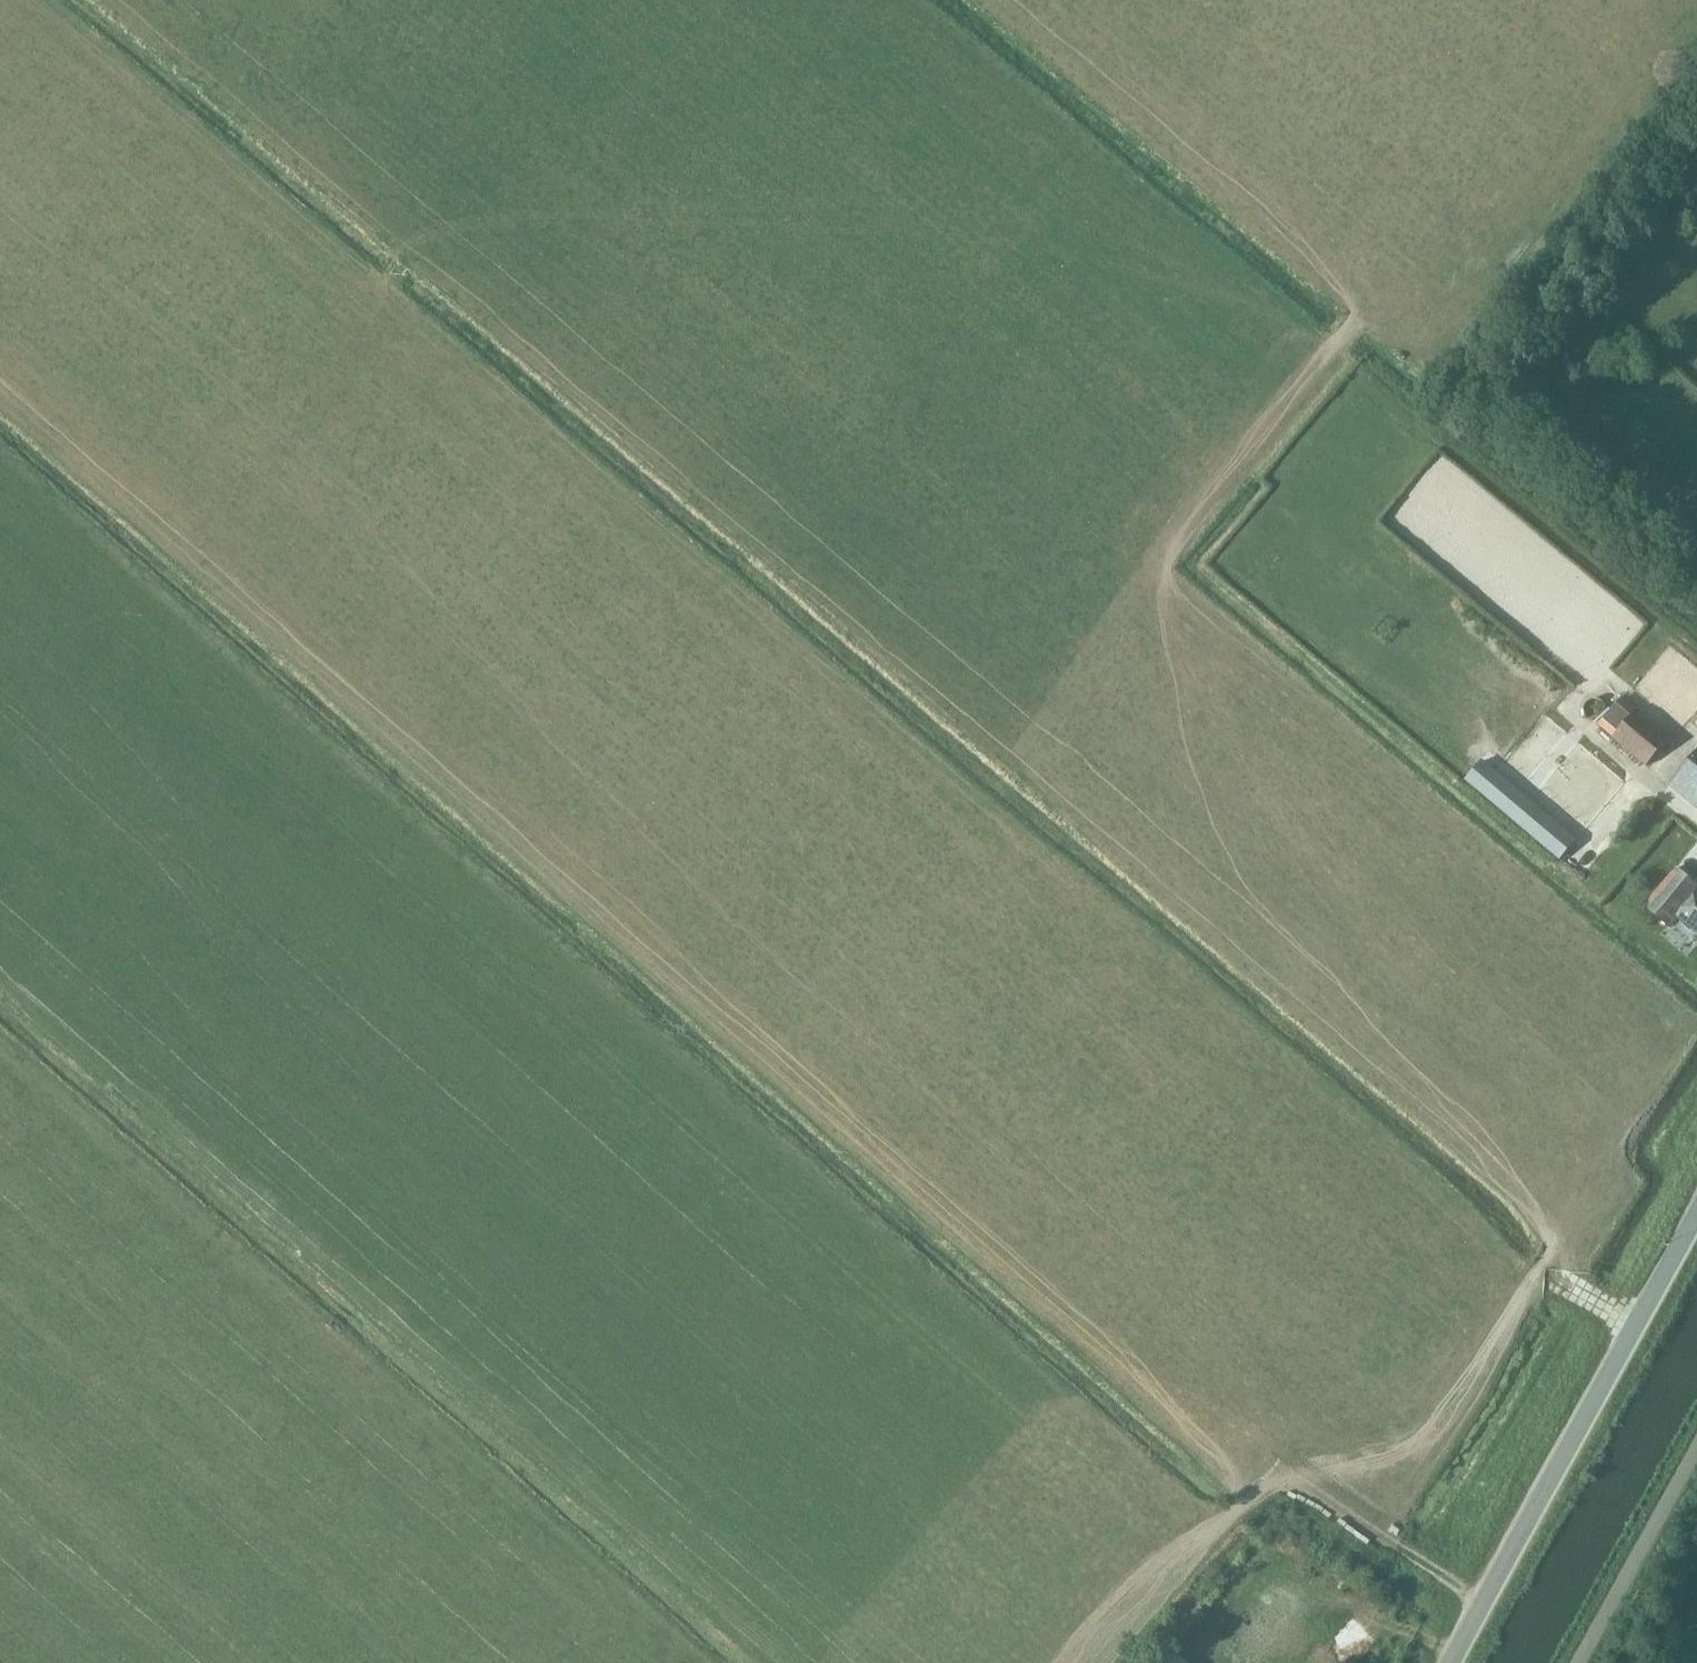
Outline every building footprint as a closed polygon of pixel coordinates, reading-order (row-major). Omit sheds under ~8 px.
[(1654,751),(1678,724),(1630,681),(1606,708),(1654,751)] [(1595,682),(1591,701),(1606,705),(1610,686),(1595,682)] [(1609,712),(1599,725),(1614,737),(1623,724),(1609,712)] [(1670,783),(1696,806),(1696,751),(1670,783)] [(1482,758),(1465,779),(1478,790),(1546,848),(1560,859),(1577,839),(1563,827),(1555,838),(1487,780),(1496,770),(1482,758)] [(1592,818),(1583,831),(1601,843),(1610,830),(1592,818)] [(1677,868),(1646,905),(1670,926),(1679,917),(1696,932),(1696,885),(1677,868)] [(1174,1654),(1167,1662),(1185,1662),(1174,1654)]
